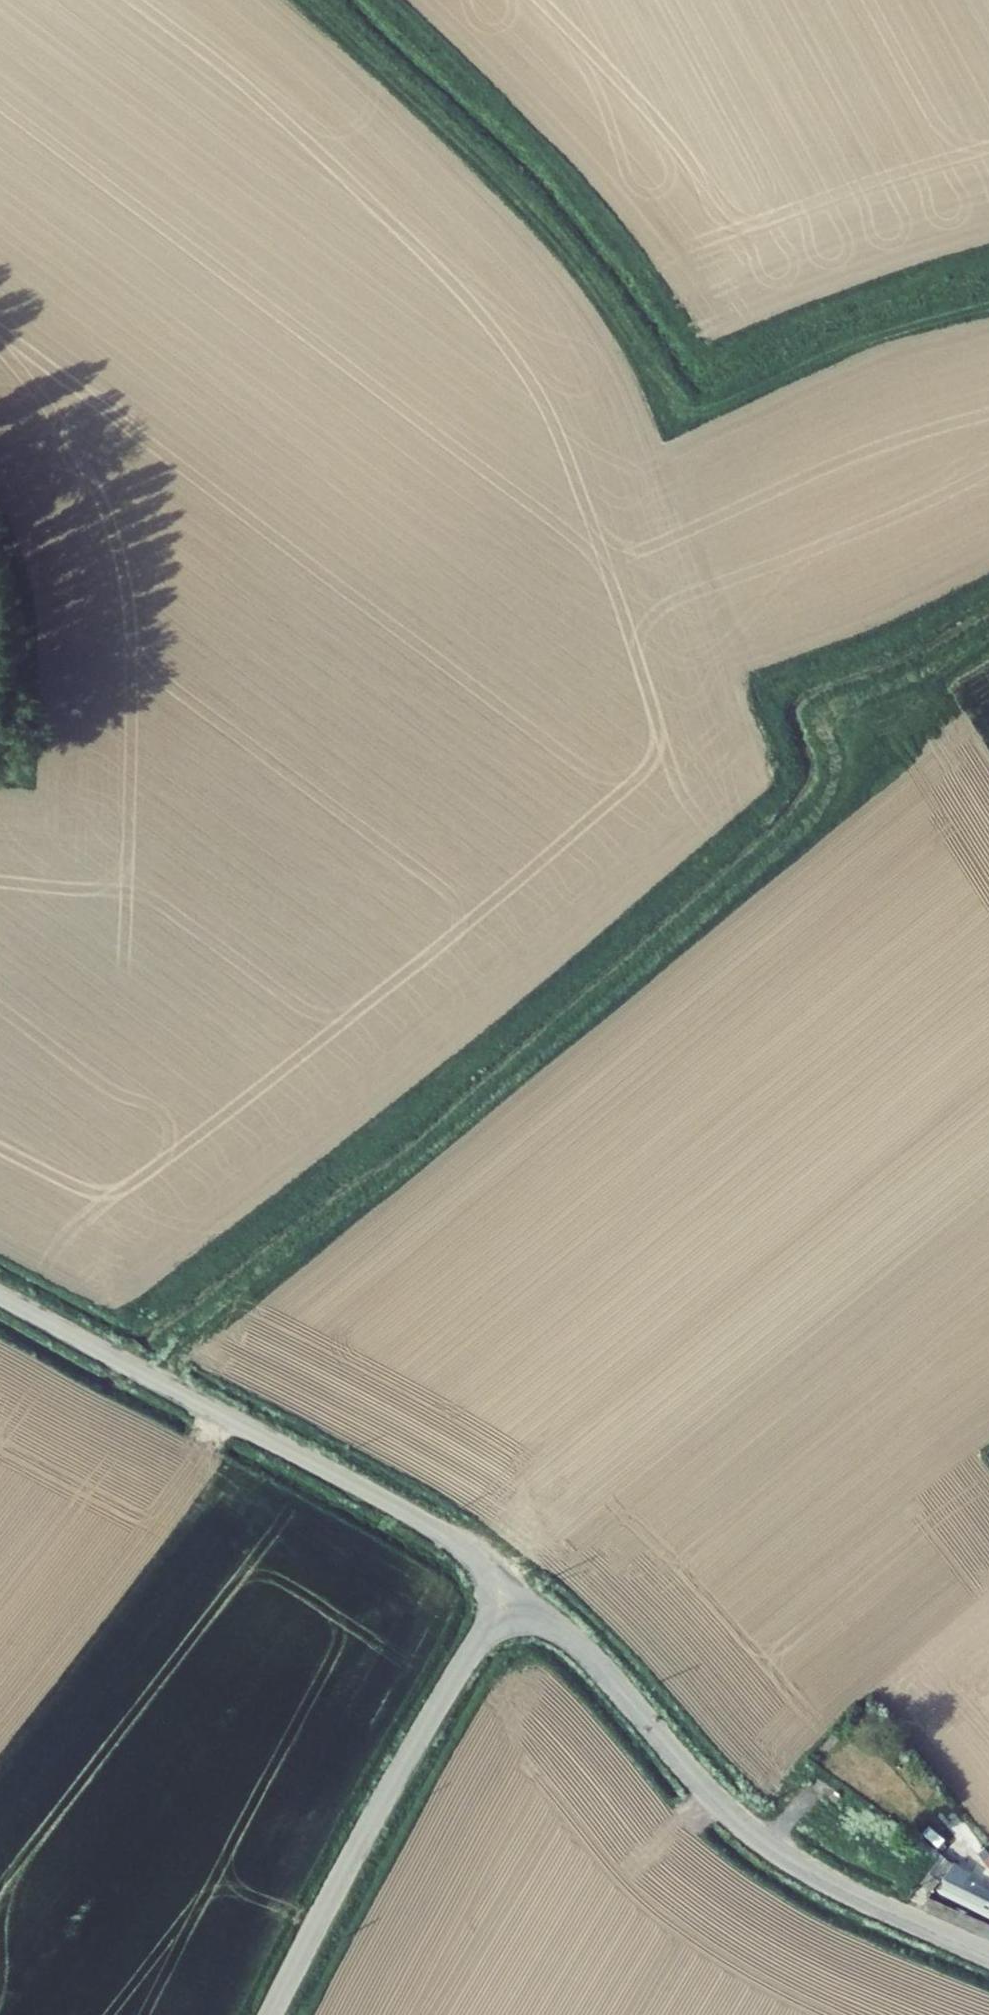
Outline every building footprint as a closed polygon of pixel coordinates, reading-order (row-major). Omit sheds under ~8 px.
[(959,1896),(973,1870),(940,1852),(925,1878),(959,1896)]
